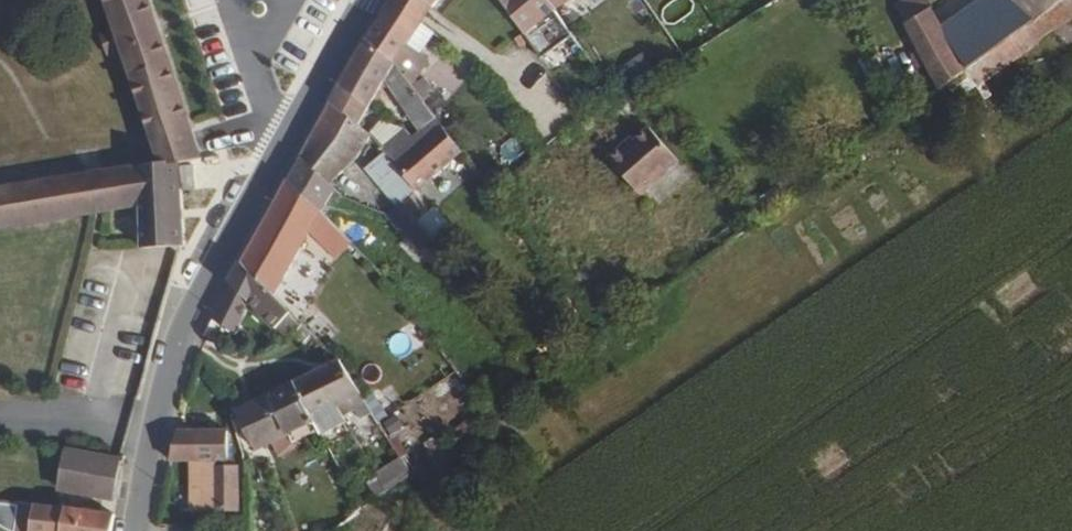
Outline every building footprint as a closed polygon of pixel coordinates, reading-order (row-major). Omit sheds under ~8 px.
[(114,33),(98,39),(104,58),(120,53),(152,141),(189,122),(146,0),(103,0),(114,33)] [(364,38),(407,82),(424,60),(418,56),(435,35),(421,24),(393,0),(387,0),(364,38)] [(421,24),(433,6),(426,0),(393,0),(421,24)] [(527,42),(542,32),(537,23),(551,14),(547,9),(558,0),(499,0),(519,30),(527,42)] [(622,2),(639,22),(650,13),(638,0),(625,0),(622,2)] [(941,31),(926,7),(921,0),(886,0),(901,23),(904,28),(872,50),(862,57),(893,119),(930,93),(963,70),(973,87),(993,115),(1071,59),(1071,0),(982,0),(941,31)] [(364,38),(329,102),(356,120),(367,102),(380,83),(389,85),(419,126),(434,117),(421,98),(407,82),(364,38)] [(642,51),(622,61),(630,77),(650,67),(642,51)] [(329,102),(299,157),(334,191),(337,195),(378,144),(356,120),(329,102)] [(152,141),(161,168),(174,166),(201,155),(190,127),(189,122),(152,141)] [(392,142),(383,150),(388,154),(378,164),(403,198),(417,184),(456,149),(438,123),(403,154),(392,142)] [(641,129),(626,143),(617,151),(614,148),(601,160),(632,196),(671,162),(641,129)] [(617,151),(626,143),(623,139),(614,148),(617,151)] [(299,157),(287,180),(319,212),(334,191),(299,157)] [(139,169),(142,208),(146,245),(182,241),(174,166),(161,168),(139,169)] [(193,191),(191,167),(178,168),(179,192),(193,191)] [(142,208),(139,169),(0,188),(0,227),(142,208)] [(287,180),(275,202),(308,233),(319,212),(287,180)] [(401,199),(384,212),(417,256),(434,244),(401,199)] [(275,202),(243,262),(273,291),(275,290),(291,305),(299,297),(286,285),(281,291),(277,287),(289,266),(293,269),(299,259),(295,256),(308,233),(275,202)] [(417,215),(432,236),(448,225),(433,204),(417,215)] [(226,339),(248,298),(276,324),(288,334),(294,329),(305,340),(313,332),(273,291),(243,262),(231,284),(204,334),(226,339)] [(367,423),(376,418),(338,357),(315,368),(236,406),(245,424),(257,449),(267,445),(266,441),(289,429),(288,428),(315,414),(324,433),(347,422),(336,404),(352,396),(367,423)] [(211,505),(237,505),(236,462),(225,461),(224,420),(178,421),(173,453),(192,454),(192,505),(211,505)] [(355,437),(358,442),(365,438),(362,433),(355,437)] [(110,492),(116,453),(63,444),(56,483),(110,492)] [(383,487),(408,466),(400,456),(375,472),(383,487)] [(37,530),(109,530),(113,511),(52,503),(5,496),(4,506),(20,508),(19,528),(37,530)]
